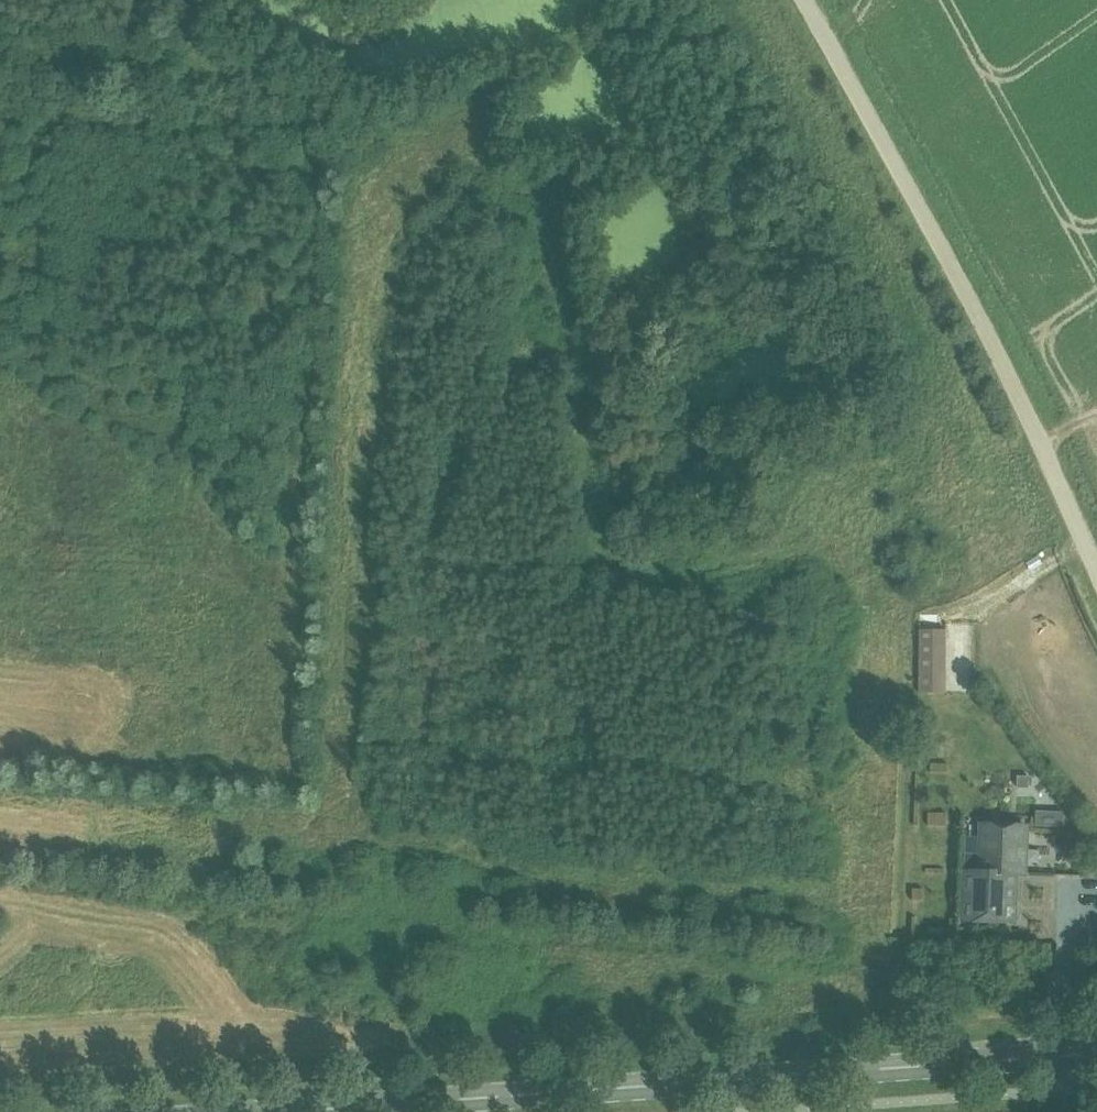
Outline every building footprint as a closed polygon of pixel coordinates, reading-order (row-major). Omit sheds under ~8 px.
[(946,630),(921,630),(921,634),(921,640),(920,691),(945,691),(946,630)] [(1019,776),(1018,787),(1029,788),(1029,777),(1019,776)] [(1064,815),(1065,812),(1050,812),(1050,828),(1064,828),(1064,815)] [(967,872),(965,922),(1013,924),(1015,876),(1024,876),(1024,862),(1027,862),(1028,840),(1025,840),(1026,827),(983,825),(981,873),(967,872)] [(934,862),(914,865),(916,875),(935,873),(934,862)]
